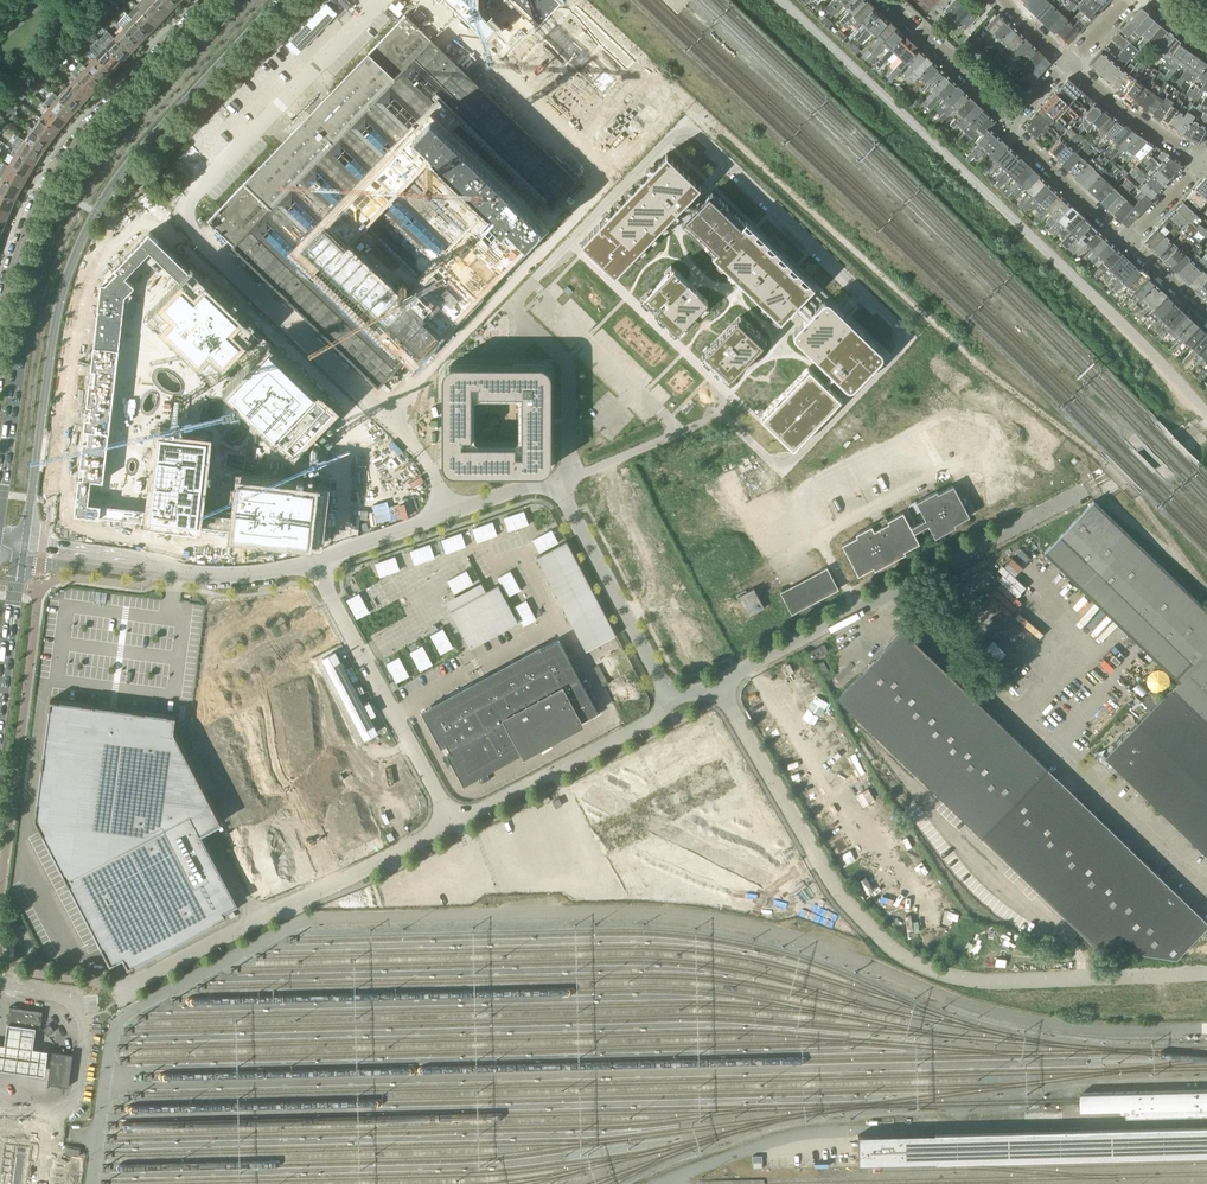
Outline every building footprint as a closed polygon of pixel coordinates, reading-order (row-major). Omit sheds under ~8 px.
[(101,6),(106,10),(106,11),(115,1),(114,0),(104,0),(99,4),(101,6)] [(142,9),(156,23),(161,19),(163,20),(166,16),(165,15),(167,13),(153,0),(151,0),(142,9)] [(167,13),(168,11),(170,12),(173,9),(173,7),(177,2),(174,0),(153,0),(167,13)] [(485,35),(491,29),(504,41),(505,41),(506,41),(507,41),(520,27),(526,33),(548,11),(544,7),(551,0),(449,0),(485,35)] [(507,54),(577,121),(582,116),(582,115),(637,58),(572,0),(561,0),(507,54)] [(828,12),(839,0),(832,0),(824,8),(828,12)] [(846,7),(852,0),(839,0),(828,12),(832,15),(843,5),(846,7)] [(843,25),(866,0),(852,0),(846,7),(849,11),(842,18),(842,19),(839,21),(843,25)] [(853,29),(874,6),(867,0),(866,0),(843,25),(847,29),(849,26),(853,29)] [(965,30),(979,15),(963,0),(953,0),(944,10),(965,30)] [(1028,8),(1036,0),(1020,0),(1028,8)] [(1035,14),(1048,0),(1036,0),(1028,8),(1035,14)] [(1041,20),(1054,6),(1060,0),(1048,0),(1035,14),(1041,20)] [(1047,26),(1072,0),(1071,0),(1063,0),(1064,0),(1058,7),(1057,9),(1054,6),(1041,20),(1047,26)] [(1047,26),(1054,32),(1067,18),(1064,15),(1065,14),(1070,9),(1071,9),(1076,4),(1072,0),(1047,26)] [(1084,12),(1091,19),(1097,13),(1084,0),(1080,0),(1079,1),(1078,0),(1071,0),(1072,0),(1076,4),(1081,9),(1084,12)] [(1097,13),(1102,7),(1095,0),(1084,0),(1097,13)] [(128,14),(133,18),(148,33),(149,32),(150,32),(153,29),(153,27),(156,23),(142,9),(137,4),(128,14)] [(101,6),(92,15),(97,20),(106,10),(101,6)] [(874,6),(853,29),(856,32),(853,35),(857,39),(881,13),(874,6)] [(1141,7),(1117,33),(1124,38),(1148,13),(1141,7)] [(1054,32),(1060,38),(1084,12),(1081,9),(1070,21),(1067,18),(1054,32)] [(1084,12),(1060,38),(1067,45),(1091,19),(1084,12)] [(99,22),(97,20),(92,15),(90,13),(81,22),(90,31),(99,22)] [(871,32),(874,35),(888,20),(881,13),(857,39),(861,43),(864,39),(871,32)] [(981,45),(985,40),(1006,19),(999,13),(985,27),(989,30),(987,31),(984,34),(977,41),(981,45)] [(1124,38),(1128,41),(1133,35),(1137,38),(1140,34),(1154,18),(1148,13),(1124,38)] [(437,46),(405,15),(310,113),(207,220),(224,236),(265,276),(304,314),(349,357),(378,385),(379,384),(389,394),(421,360),(411,350),(501,257),(513,268),(527,253),(538,241),(527,230),(542,214),(552,204),(564,191),(576,179),(566,170),(559,163),(552,157),(543,148),(437,46)] [(825,16),(822,20),(828,26),(831,22),(825,16)] [(121,25),(124,28),(138,42),(143,38),(145,38),(147,35),(147,33),(148,33),(133,18),(127,24),(124,21),(121,25)] [(1138,43),(1141,47),(1161,24),(1154,18),(1140,34),(1144,37),(1143,38),(1138,43)] [(985,40),(986,40),(989,44),(991,42),(994,44),(999,40),(998,39),(1012,25),(1006,19),(985,40)] [(864,60),(865,59),(895,27),(888,20),(874,35),(878,38),(867,49),(868,49),(861,57),(864,60)] [(835,34),(839,30),(831,23),(827,27),(835,34)] [(1151,42),(1154,45),(1168,29),(1161,24),(1141,47),(1145,50),(1150,44),(1151,42)] [(993,51),(996,54),(1018,31),(1012,25),(998,39),(999,40),(994,44),(997,47),(993,51)] [(885,45),(889,48),(903,34),(895,27),(865,59),(869,63),(885,45)] [(124,28),(114,38),(129,52),(133,48),(135,48),(138,45),(138,43),(138,42),(124,28)] [(1151,55),(1156,58),(1174,35),(1168,29),(1154,45),(1158,48),(1156,49),(1151,55)] [(835,34),(843,41),(847,37),(839,30),(835,34)] [(80,31),(75,35),(80,40),(85,35),(80,31)] [(1001,54),(1005,58),(1025,37),(1018,31),(996,54),(993,57),(996,59),(1001,54)] [(1097,72),(1103,78),(1125,50),(1131,55),(1133,56),(1138,50),(1128,41),(1124,38),(1117,33),(1111,39),(1122,49),(1116,57),(1108,50),(1109,49),(1105,45),(1089,62),(1088,64),(1097,72)] [(894,51),(898,55),(911,41),(903,34),(889,48),(883,54),(878,60),(882,64),(887,58),(894,51)] [(83,43),(80,40),(75,35),(66,45),(73,52),(78,47),(79,48),(83,43)] [(1164,53),(1168,56),(1181,39),(1174,35),(1156,58),(1159,61),(1164,55),(1164,53)] [(843,41),(850,47),(853,43),(847,37),(843,41)] [(1004,67),(1007,70),(1031,44),(1025,37),(1005,58),(1009,62),(1004,67)] [(114,38),(105,47),(120,61),(121,60),(123,61),(126,57),(126,55),(129,52),(114,38)] [(1163,64),(1169,68),(1188,44),(1181,39),(1168,56),(1163,64)] [(891,80),(908,62),(920,49),(911,41),(898,55),(903,60),(898,64),(887,76),(891,80)] [(853,43),(850,47),(857,53),(860,50),(853,43)] [(1018,71),(1020,68),(1024,63),(1037,49),(1031,44),(1007,70),(1010,73),(1015,68),(1018,71)] [(1166,81),(1167,80),(1170,75),(1170,76),(1173,71),(1174,71),(1178,65),(1179,64),(1183,66),(1195,49),(1188,44),(1169,68),(1166,73),(1162,78),(1166,81)] [(65,47),(56,57),(61,61),(70,52),(65,47)] [(105,47),(96,56),(111,71),(115,66),(117,67),(120,63),(120,61),(105,47)] [(1141,47),(1138,50),(1133,56),(1137,60),(1145,50),(1141,47)] [(901,75),(904,79),(926,56),(920,49),(908,62),(910,64),(908,66),(909,66),(901,75)] [(1019,74),(1023,77),(1043,55),(1037,49),(1024,63),(1020,68),(1022,71),(1019,74)] [(1180,76),(1184,79),(1201,54),(1195,49),(1183,66),(1186,69),(1184,71),(1180,76)] [(1103,78),(1110,83),(1122,68),(1126,63),(1126,62),(1129,59),(1131,55),(1125,50),(1103,78)] [(1184,79),(1189,81),(1190,80),(1193,82),(1197,76),(1206,61),(1206,58),(1201,54),(1184,79)] [(1043,55),(1023,77),(1019,81),(1026,88),(1051,62),(1043,55)] [(96,56),(87,66),(102,81),(103,79),(105,79),(108,76),(108,74),(111,71),(96,56)] [(913,82),(919,76),(932,62),(926,56),(904,79),(908,82),(910,80),(913,82)] [(56,57),(46,66),(52,72),(61,62),(61,61),(56,57)] [(1141,62),(1145,66),(1148,68),(1151,64),(1144,58),(1141,62)] [(1117,89),(1124,94),(1139,74),(1136,71),(1138,69),(1141,71),(1142,70),(1145,66),(1141,62),(1139,60),(1134,66),(1117,89)] [(1206,77),(1206,61),(1197,76),(1193,82),(1197,84),(1193,90),(1189,88),(1185,93),(1193,99),(1195,95),(1206,77)] [(915,85),(919,88),(938,67),(932,62),(919,76),(922,78),(920,80),(915,85)] [(1114,86),(1117,89),(1134,66),(1133,65),(1130,63),(1125,69),(1125,70),(1122,68),(1110,83),(1114,86)] [(875,64),(871,67),(870,69),(879,77),(883,72),(875,64)] [(76,70),(73,73),(92,91),(96,87),(97,87),(101,84),(100,82),(102,81),(87,66),(86,67),(84,65),(78,71),(76,70)] [(46,66),(37,77),(42,82),(52,72),(46,66)] [(928,84),(932,87),(945,73),(938,67),(919,88),(922,91),(927,87),(928,84)] [(1124,94),(1131,99),(1152,71),(1151,70),(1148,68),(1145,72),(1142,76),(1139,74),(1124,94)] [(1159,68),(1158,70),(1155,73),(1162,78),(1166,73),(1159,68)] [(1138,105),(1149,89),(1154,82),(1151,79),(1155,73),(1152,71),(1131,99),(1138,105)] [(73,81),(68,86),(83,100),(85,100),(88,97),(88,95),(92,91),(73,73),(69,77),(73,81)] [(923,102),(926,105),(951,79),(945,73),(932,87),(934,90),(928,97),(923,102)] [(1180,85),(1184,79),(1180,76),(1176,82),(1180,85)] [(37,77),(27,88),(29,90),(34,94),(44,83),(42,82),(37,77)] [(1195,95),(1199,97),(1201,94),(1204,89),(1206,91),(1206,77),(1195,95)] [(1087,109),(1095,101),(1082,90),(1068,78),(1061,85),(1075,98),(1082,105),(1087,109)] [(941,96),(944,99),(958,85),(951,79),(926,105),(925,107),(929,110),(941,96)] [(1145,110),(1152,115),(1163,99),(1168,92),(1165,89),(1169,84),(1168,84),(1165,81),(1161,87),(1145,110)] [(1138,105),(1145,110),(1161,87),(1157,84),(1152,91),(1149,89),(1138,105)] [(899,85),(894,89),(901,95),(905,91),(899,85)] [(934,110),(940,116),(964,91),(958,85),(944,99),(934,110)] [(1055,92),(1081,117),(1087,109),(1082,105),(1080,108),(1072,101),(1075,98),(1061,85),(1055,92)] [(68,86),(58,96),(74,110),(77,106),(79,106),(83,103),(82,101),(83,100),(68,86)] [(1176,96),(1177,96),(1180,91),(1173,86),(1170,90),(1177,95),(1176,96)] [(29,90),(27,88),(25,87),(16,98),(20,101),(29,90)] [(1158,119),(1175,97),(1177,96),(1176,96),(1177,95),(1170,90),(1169,92),(1168,92),(1163,99),(1152,115),(1158,119)] [(954,108),(957,111),(970,97),(964,91),(940,116),(938,118),(937,119),(940,122),(947,115),(952,110),(954,108)] [(1075,123),(1079,118),(1081,117),(1055,92),(1048,99),(1062,112),(1065,108),(1074,117),(1071,120),(1075,123)] [(58,96),(49,107),(65,120),(66,119),(68,119),(71,116),(70,114),(74,110),(58,96)] [(912,96),(907,102),(913,107),(918,102),(912,96)] [(953,127),(977,103),(970,97),(957,111),(952,116),(955,118),(953,120),(949,124),(953,127)] [(1158,119),(1166,124),(1181,104),(1182,102),(1175,97),(1158,119)] [(1204,112),(1206,114),(1206,99),(1205,98),(1203,100),(1200,105),(1202,106),(1199,109),(1204,112)] [(1048,99),(1042,106),(1064,127),(1067,129),(1069,125),(1071,126),(1067,122),(1059,115),(1062,112),(1048,99)] [(1081,117),(1079,118),(1082,122),(1079,125),(1078,127),(1074,124),(1072,127),(1073,129),(1077,132),(1079,134),(1084,128),(1102,107),(1095,102),(1095,101),(1087,109),(1081,117)] [(13,102),(7,109),(15,115),(17,113),(15,104),(13,102)] [(966,120),(969,123),(982,109),(977,103),(953,127),(957,130),(960,127),(965,122),(966,120)] [(1173,129),(1180,134),(1195,115),(1199,109),(1202,106),(1200,105),(1198,103),(1196,107),(1192,104),(1188,108),(1173,129)] [(1166,124),(1173,129),(1188,108),(1181,104),(1166,124)] [(1042,106),(1035,113),(1049,126),(1050,126),(1049,125),(1052,122),(1057,127),(1056,128),(1060,131),(1064,127),(1042,106)] [(49,107),(41,116),(58,129),(60,126),(62,126),(65,122),(65,120),(49,107)] [(1109,113),(1102,107),(1084,128),(1088,131),(1093,125),(1096,128),(1109,113)] [(962,136),(965,139),(989,114),(982,109),(969,123),(963,129),(966,132),(962,136)] [(1188,138),(1199,145),(1206,130),(1206,114),(1204,112),(1200,118),(1202,119),(1188,138)] [(1035,113),(1029,120),(1053,143),(1060,136),(1058,134),(1055,137),(1047,129),(1049,126),(1035,113)] [(1088,142),(1091,144),(1092,146),(1117,119),(1109,113),(1096,128),(1099,130),(1094,137),(1092,136),(1088,141),(1089,141),(1088,142)] [(995,121),(989,114),(965,139),(965,140),(962,143),(965,146),(968,143),(973,138),(978,132),(981,135),(988,127),(989,128),(995,121)] [(1200,118),(1195,115),(1180,134),(1188,138),(1202,119),(1200,118)] [(40,118),(33,128),(49,140),(52,136),(54,136),(57,132),(56,131),(58,129),(41,116),(40,118)] [(1092,146),(1098,150),(1099,151),(1102,148),(1100,147),(1105,142),(1107,143),(1109,141),(1109,140),(1124,124),(1117,119),(1092,146)] [(1022,127),(1047,150),(1053,143),(1029,120),(1022,127)] [(1099,151),(1101,153),(1104,156),(1106,157),(1131,129),(1124,124),(1109,140),(1109,141),(1112,138),(1114,140),(1105,149),(1103,147),(1102,148),(1099,151)] [(1047,150),(1054,157),(1077,132),(1073,129),(1072,127),(1071,126),(1069,125),(1067,129),(1062,134),(1060,136),(1053,143),(1047,150)] [(939,130),(945,136),(948,133),(949,131),(943,126),(939,130)] [(969,160),(973,156),(995,133),(989,128),(988,127),(981,135),(975,141),(978,144),(966,157),(969,160)] [(29,132),(25,139),(42,151),(42,150),(44,150),(46,147),(46,145),(49,140),(33,128),(29,132)] [(1121,148),(1124,150),(1138,134),(1131,129),(1106,157),(1108,159),(1109,161),(1121,148)] [(1054,157),(1061,163),(1074,149),(1078,145),(1080,142),(1084,138),(1079,134),(1077,132),(1054,157)] [(948,133),(945,136),(950,142),(954,138),(948,133)] [(985,151),(988,154),(1001,140),(995,133),(973,156),(977,160),(985,151)] [(1125,156),(1128,159),(1146,139),(1138,134),(1124,150),(1124,151),(1121,153),(1125,156)] [(10,147),(13,149),(17,151),(34,162),(38,157),(39,157),(42,153),(41,152),(42,151),(25,139),(18,135),(10,147)] [(1061,163),(1067,169),(1091,144),(1088,142),(1086,140),(1084,138),(1080,142),(1083,145),(1081,147),(1077,152),(1074,149),(1061,163)] [(1130,166),(1132,168),(1133,168),(1135,165),(1139,161),(1141,159),(1144,156),(1149,150),(1154,145),(1146,139),(1128,159),(1131,163),(1132,164),(1130,166)] [(979,169),(982,172),(1008,145),(1001,140),(988,154),(991,156),(979,169)] [(1067,169),(1074,175),(1087,162),(1084,159),(1092,150),(1095,153),(1098,150),(1092,146),(1091,144),(1067,169)] [(994,177),(998,181),(1020,157),(1008,145),(982,172),(986,175),(989,172),(998,163),(1003,168),(994,177)] [(9,164),(9,165),(27,175),(28,172),(30,172),(32,168),(32,167),(34,162),(17,151),(13,149),(10,154),(14,156),(9,164)] [(1152,153),(1149,150),(1144,156),(1147,158),(1150,155),(1152,153)] [(1162,160),(1176,173),(1185,164),(1174,158),(1163,151),(1157,157),(1161,161),(1162,160)] [(1074,175),(1080,182),(1104,156),(1101,153),(1097,158),(1095,160),(1092,157),(1087,162),(1074,175)] [(700,186),(666,154),(581,243),(615,275),(700,186)] [(1147,158),(1170,180),(1176,173),(1162,160),(1161,161),(1159,163),(1150,155),(1147,158)] [(1080,182),(1087,188),(1105,168),(1102,166),(1108,159),(1106,157),(1104,156),(1080,182)] [(1150,173),(1164,186),(1170,180),(1147,158),(1144,156),(1141,159),(1147,166),(1145,168),(1150,173)] [(1010,175),(1013,178),(1027,163),(1020,157),(998,181),(995,184),(999,187),(1010,175)] [(9,165),(3,162),(0,168),(0,176),(2,177),(20,187),(23,182),(24,182),(27,177),(26,176),(27,175),(9,165)] [(1004,193),(1007,196),(1033,169),(1027,163),(1013,178),(1016,180),(1008,189),(1004,193)] [(1087,188),(1094,194),(1118,168),(1114,165),(1108,171),(1105,168),(1087,188)] [(1133,168),(1158,192),(1164,186),(1150,173),(1147,176),(1141,170),(1135,165),(1133,168)] [(1122,167),(1120,170),(1125,176),(1128,173),(1126,171),(1122,167)] [(1094,194),(1100,200),(1113,187),(1118,181),(1115,179),(1117,177),(1115,175),(1120,170),(1119,169),(1118,168),(1094,194)] [(1137,186),(1140,190),(1144,193),(1151,200),(1158,192),(1133,168),(1132,168),(1129,172),(1134,177),(1140,183),(1137,186)] [(1023,187),(1025,189),(1039,175),(1033,169),(1007,196),(1011,199),(1015,195),(1023,187)] [(1020,208),(1021,207),(1046,181),(1039,175),(1025,189),(1028,192),(1017,205),(1020,208)] [(1206,176),(1195,188),(1187,197),(1199,209),(1206,200),(1206,176)] [(0,181),(0,191),(14,198),(15,198),(16,197),(18,194),(18,192),(20,187),(2,177),(2,178),(0,181)] [(1100,200),(1107,207),(1130,181),(1127,178),(1116,189),(1113,187),(1100,200)] [(1032,208),(1038,201),(1052,187),(1046,181),(1021,207),(1025,211),(1030,206),(1032,208)] [(1107,207),(1113,213),(1131,194),(1128,191),(1134,185),(1130,181),(1107,207)] [(1038,209),(1040,212),(1058,193),(1052,187),(1038,201),(1041,204),(1037,209),(1038,209)] [(1120,219),(1132,206),(1144,193),(1140,190),(1134,197),(1131,194),(1113,213),(1120,219)] [(9,210),(11,205),(13,204),(15,201),(14,199),(14,198),(0,191),(0,206),(9,210)] [(715,252),(711,257),(780,321),(798,303),(814,286),(809,282),(805,282),(800,278),(802,275),(798,271),(793,271),(788,267),(791,264),(787,260),(782,261),(777,256),(780,253),(776,249),(771,250),(766,245),(769,243),(764,238),(759,239),(755,234),(757,232),(753,227),(748,228),(743,224),(746,221),(746,220),(744,222),(712,192),(682,222),(715,252)] [(1048,211),(1051,213),(1065,199),(1058,193),(1040,212),(1038,215),(1033,220),(1036,223),(1043,215),(1044,216),(1048,211)] [(1144,193),(1132,206),(1139,213),(1151,200),(1144,193)] [(1049,222),(1052,225),(1071,205),(1065,199),(1051,213),(1054,216),(1050,221),(1049,222)] [(1197,230),(1205,237),(1206,236),(1206,228),(1205,230),(1198,223),(1202,220),(1196,215),(1197,214),(1183,201),(1175,209),(1197,230)] [(1056,229),(1058,231),(1078,211),(1071,205),(1052,225),(1049,229),(1053,232),(1056,229)] [(4,222),(4,221),(6,221),(7,217),(7,215),(9,210),(0,206),(0,221),(4,222)] [(1132,206),(1120,219),(1127,226),(1139,213),(1132,206)] [(1188,233),(1191,236),(1194,233),(1197,230),(1175,209),(1169,216),(1175,222),(1182,228),(1188,233)] [(1058,232),(1064,238),(1084,217),(1078,211),(1058,231),(1058,232)] [(1069,241),(1071,243),(1090,223),(1084,217),(1064,238),(1060,242),(1064,245),(1069,241)] [(1144,242),(1151,248),(1174,223),(1171,220),(1166,225),(1163,222),(1144,242)] [(1151,248),(1157,254),(1171,240),(1169,237),(1177,229),(1179,232),(1182,228),(1175,222),(1174,223),(1151,248)] [(1074,254),(1075,252),(1096,229),(1090,223),(1071,243),(1067,248),(1074,254)] [(1182,228),(1179,232),(1179,231),(1182,234),(1185,237),(1188,233),(1182,228)] [(1087,247),(1089,249),(1103,235),(1096,229),(1075,252),(1079,255),(1087,247)] [(237,514),(198,509),(207,434),(159,428),(151,508),(89,500),(91,478),(104,479),(126,294),(135,284),(129,278),(153,253),(156,256),(153,259),(180,285),(154,313),(212,368),(241,338),(261,357),(234,386),(230,389),(234,392),(233,393),(238,397),(242,393),(249,400),(245,403),(250,407),(249,408),(254,413),(257,409),(264,416),(261,419),(266,423),(265,423),(270,428),(273,424),(280,431),(277,434),(282,438),(281,439),(286,443),(287,441),(292,445),(294,443),(301,435),(304,438),(322,419),(319,417),(329,407),(325,403),(326,401),(270,347),(250,328),(193,273),(149,230),(101,281),(75,511),(150,520),(196,526),(235,530),(319,541),(325,488),(241,478),(237,514)] [(1164,260),(1170,266),(1188,247),(1185,244),(1188,241),(1191,244),(1192,243),(1195,240),(1191,236),(1188,233),(1185,237),(1164,260)] [(1157,254),(1164,260),(1185,237),(1182,234),(1174,242),(1171,240),(1157,254)] [(1088,257),(1091,260),(1109,241),(1103,235),(1089,249),(1092,252),(1088,257)] [(1195,240),(1192,243),(1195,246),(1191,250),(1188,247),(1170,266),(1176,272),(1198,249),(1199,248),(1201,245),(1200,244),(1199,244),(1195,240)] [(1091,260),(1098,266),(1115,247),(1109,241),(1091,260)] [(1101,272),(1102,273),(1122,253),(1115,247),(1098,266),(1102,270),(1101,272)] [(1176,272),(1182,278),(1201,258),(1198,255),(1202,251),(1199,248),(1198,249),(1176,272)] [(1110,279),(1115,273),(1128,259),(1122,253),(1102,273),(1101,275),(1107,281),(1110,279)] [(1189,284),(1206,265),(1206,260),(1205,261),(1201,258),(1182,278),(1189,284)] [(1128,259),(1115,273),(1110,279),(1113,281),(1109,286),(1112,289),(1135,265),(1128,259)] [(1135,265),(1112,289),(1116,292),(1124,283),(1127,286),(1141,271),(1135,265)] [(1195,290),(1206,277),(1206,274),(1206,273),(1206,271),(1206,265),(1189,284),(1195,290)] [(671,269),(641,301),(675,334),(705,302),(671,269)] [(1119,301),(1122,304),(1147,277),(1141,271),(1127,286),(1130,288),(1119,301)] [(1137,295),(1140,298),(1154,283),(1147,277),(1122,304),(1126,307),(1137,295)] [(1201,296),(1206,290),(1206,277),(1195,290),(1201,296)] [(1138,305),(1132,312),(1135,315),(1160,289),(1154,283),(1140,298),(1143,300),(1138,305)] [(1150,307),(1153,309),(1166,295),(1160,289),(1135,315),(1139,319),(1143,314),(1150,307)] [(1147,321),(1151,325),(1173,302),(1166,295),(1153,309),(1149,314),(1151,316),(1147,321)] [(824,300),(822,301),(810,314),(804,320),(794,330),(793,332),(793,334),(794,337),(847,388),(849,389),(850,389),(851,389),(852,388),(857,383),(885,355),(829,300),(827,300),(824,300)] [(1157,326),(1160,328),(1179,307),(1173,302),(1151,325),(1148,328),(1151,332),(1157,326)] [(1160,340),(1168,332),(1169,331),(1186,313),(1179,307),(1160,328),(1162,331),(1157,337),(1160,340)] [(1186,313),(1169,331),(1172,334),(1175,337),(1191,319),(1186,313)] [(1141,324),(1141,323),(1144,320),(1143,320),(1146,317),(1143,314),(1139,319),(1137,321),(1141,324)] [(1170,348),(1173,352),(1198,325),(1191,319),(1175,337),(1174,339),(1176,341),(1170,348)] [(732,325),(701,358),(726,383),(758,350),(732,325)] [(1188,343),(1191,346),(1205,332),(1198,325),(1173,352),(1177,355),(1188,343)] [(1191,358),(1206,342),(1206,334),(1205,332),(1191,346),(1194,348),(1182,361),(1186,364),(1191,358)] [(1198,364),(1206,354),(1206,342),(1191,358),(1198,364)] [(1199,375),(1206,367),(1206,354),(1198,364),(1192,370),(1198,376),(1199,375)] [(450,372),(449,374),(447,376),(447,379),(446,381),(446,454),(447,457),(447,459),(449,462),(450,464),(453,466),(455,467),(458,468),(461,468),(533,468),(536,468),(538,467),(540,466),(542,465),(544,463),(545,461),(546,459),(547,456),(547,454),(547,421),(547,381),(547,379),(546,377),(545,374),(544,372),(542,370),(540,369),(538,368),(536,367),(533,367),(514,367),(460,367),(457,368),(455,369),(452,370),(450,372)] [(792,383),(760,416),(794,448),(842,399),(830,387),(808,367),(792,383)] [(1199,375),(1202,379),(1206,374),(1206,367),(1199,375)] [(421,409),(409,415),(418,434),(430,428),(421,409)] [(933,534),(971,517),(955,482),(917,499),(926,518),(913,523),(919,535),(931,529),(933,534)] [(1179,681),(1171,689),(1170,688),(1159,700),(1151,692),(1142,702),(1150,709),(1104,756),(1132,783),(1206,855),(1206,609),(1094,500),(1044,552),(1179,681)] [(542,532),(542,514),(533,514),(533,510),(517,510),(517,532),(542,532)] [(842,539),(858,574),(907,552),(905,548),(919,542),(905,510),(887,518),(889,522),(874,528),(873,526),(842,539)] [(538,559),(586,651),(616,635),(568,544),(538,559)] [(781,589),(791,611),(840,589),(829,566),(781,589)] [(519,622),(500,583),(486,589),(482,581),(446,599),(469,646),(519,622)] [(756,587),(740,593),(747,614),(764,608),(756,587)] [(1082,933),(1095,945),(1176,958),(1206,925),(1206,922),(1048,768),(903,630),(837,698),(987,842),(1082,933)] [(58,641),(57,631),(43,632),(44,642),(58,641)] [(473,683),(449,695),(449,696),(421,711),(440,746),(446,743),(451,752),(447,754),(463,784),(523,751),(524,753),(536,747),(569,729),(570,729),(581,723),(580,721),(597,711),(558,639),(541,648),(540,646),(473,683)] [(824,644),(808,652),(812,659),(828,651),(824,644)] [(819,663),(824,673),(828,670),(823,661),(819,663)] [(1167,674),(1166,673),(1165,672),(1164,671),(1163,670),(1162,670),(1160,669),(1159,669),(1158,669),(1156,669),(1155,670),(1153,670),(1152,671),(1151,672),(1150,673),(1149,674),(1148,675),(1147,676),(1147,678),(1147,679),(1147,680),(1147,682),(1147,683),(1148,685),(1148,686),(1149,687),(1150,688),(1151,689),(1152,690),(1154,690),(1155,691),(1157,691),(1158,691),(1159,691),(1161,691),(1162,690),(1164,690),(1165,689),(1166,688),(1167,687),(1167,685),(1168,684),(1168,683),(1169,681),(1169,680),(1169,678),(1168,677),(1168,676),(1167,674)] [(395,680),(389,683),(393,691),(399,687),(395,680)] [(192,728),(239,836),(295,812),(297,818),(329,804),(325,793),(342,786),(298,683),(192,728)] [(42,760),(35,818),(63,874),(103,949),(110,963),(123,957),(128,966),(157,951),(213,922),(226,916),(223,910),(237,903),(233,896),(229,888),(200,833),(201,833),(211,827),(212,827),(221,823),(221,822),(204,789),(198,778),(177,738),(173,731),(174,724),(175,716),(132,710),(131,713),(93,708),(94,705),(82,704),(50,699),(42,760)] [(575,827),(562,798),(485,832),(512,890),(591,855),(739,790),(726,760),(575,827)] [(422,868),(432,863),(430,858),(420,863),(422,868)] [(777,919),(797,910),(799,915),(813,908),(800,881),(766,897),(777,919)] [(635,898),(701,902),(702,891),(636,887),(635,898)] [(7,1025),(40,1029),(43,1011),(10,1006),(7,1025)] [(34,1025),(8,1022),(5,1043),(0,1042),(0,1067),(44,1073),(47,1048),(32,1046),(34,1025)] [(42,1029),(48,1036),(54,1031),(49,1024),(42,1029)] [(48,1084),(57,1085),(68,1086),(73,1054),(62,1052),(52,1051),(48,1084)] [(1080,1110),(1125,1109),(1125,1117),(1206,1115),(1206,1090),(1080,1093),(1080,1101),(1080,1110)] [(935,1133),(876,1134),(858,1135),(858,1149),(858,1163),(884,1163),(936,1161),(1206,1154),(1206,1126),(935,1133)] [(28,1170),(29,1162),(35,1163),(36,1160),(37,1157),(37,1154),(38,1151),(38,1148),(37,1144),(33,1144),(31,1144),(30,1147),(26,1147),(22,1146),(7,1144),(4,1144),(4,1146),(2,1159),(0,1174),(3,1174),(2,1181),(1,1183),(26,1183),(28,1170)]
